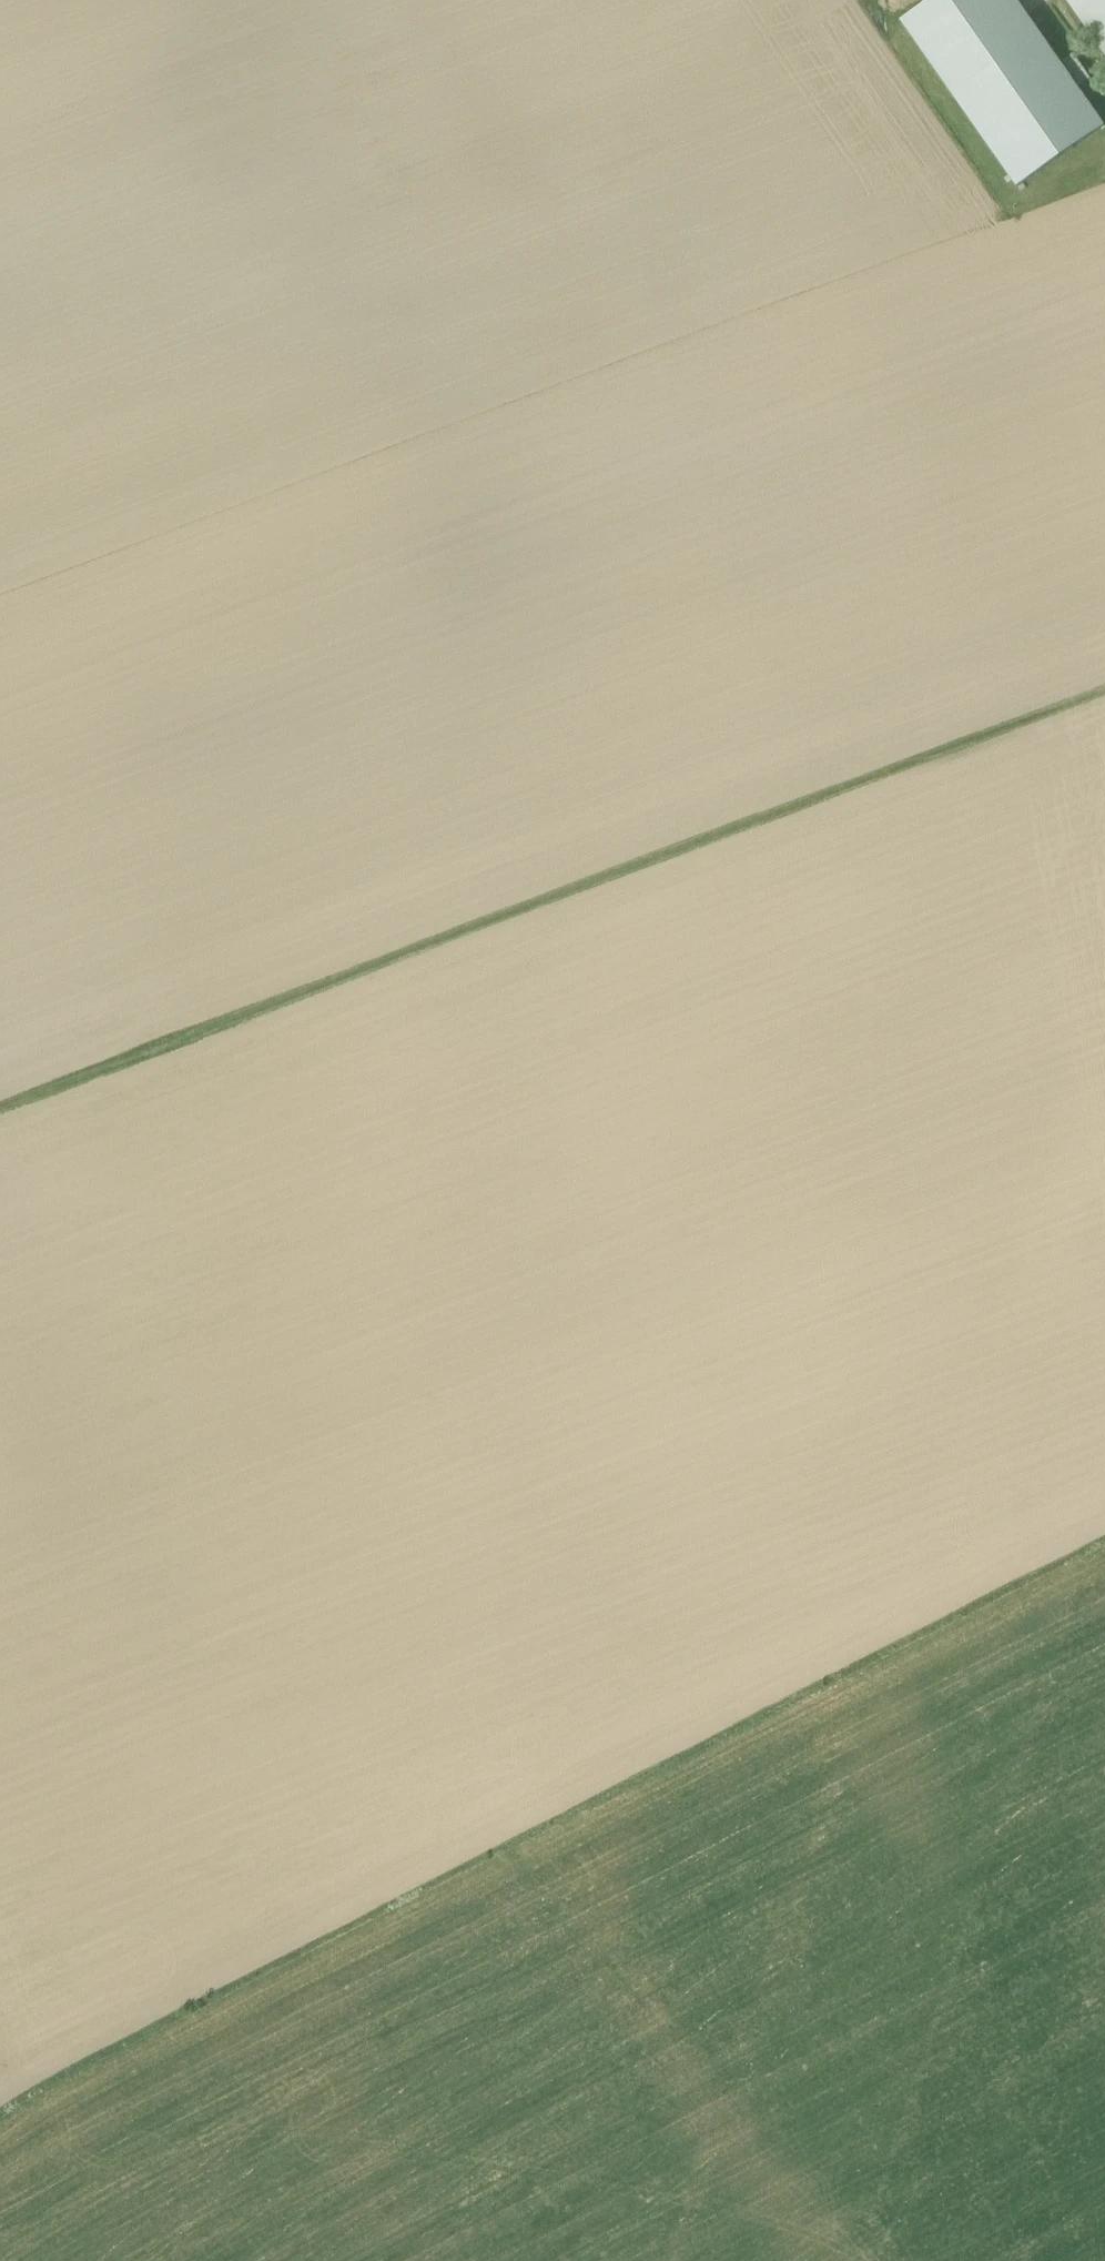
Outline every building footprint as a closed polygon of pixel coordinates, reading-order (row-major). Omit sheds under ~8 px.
[(1016,0),(932,0),(900,22),(1018,190),(1104,129),(1104,127),(1016,0)] [(1104,52),(1104,0),(1069,0),(1104,52)]
